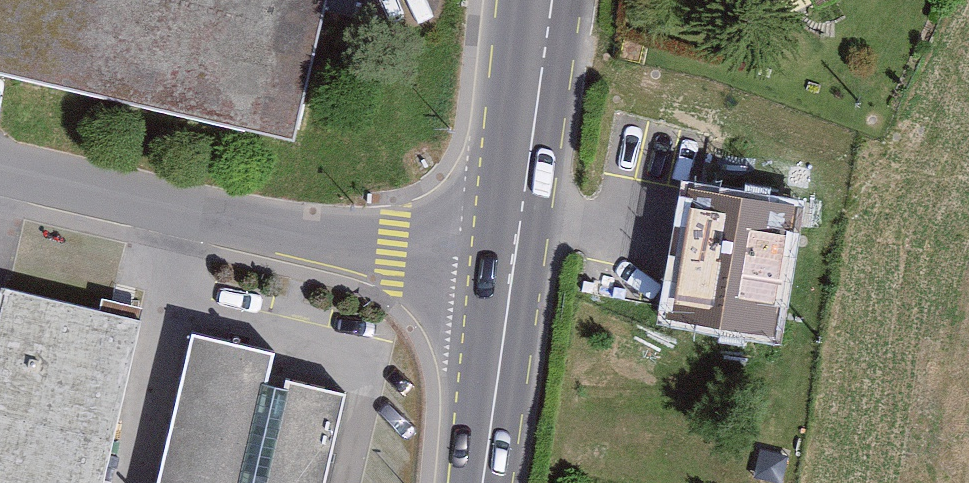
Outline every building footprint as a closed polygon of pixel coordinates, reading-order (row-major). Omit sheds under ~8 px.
[(326,0),(0,0),(0,78),(290,147),(326,0)] [(693,198),(676,319),(771,332),(787,211),(693,198)] [(140,319),(0,286),(0,482),(102,482),(140,319)] [(191,327),(155,482),(320,482),(342,392),(270,376),(277,347),(191,327)]
